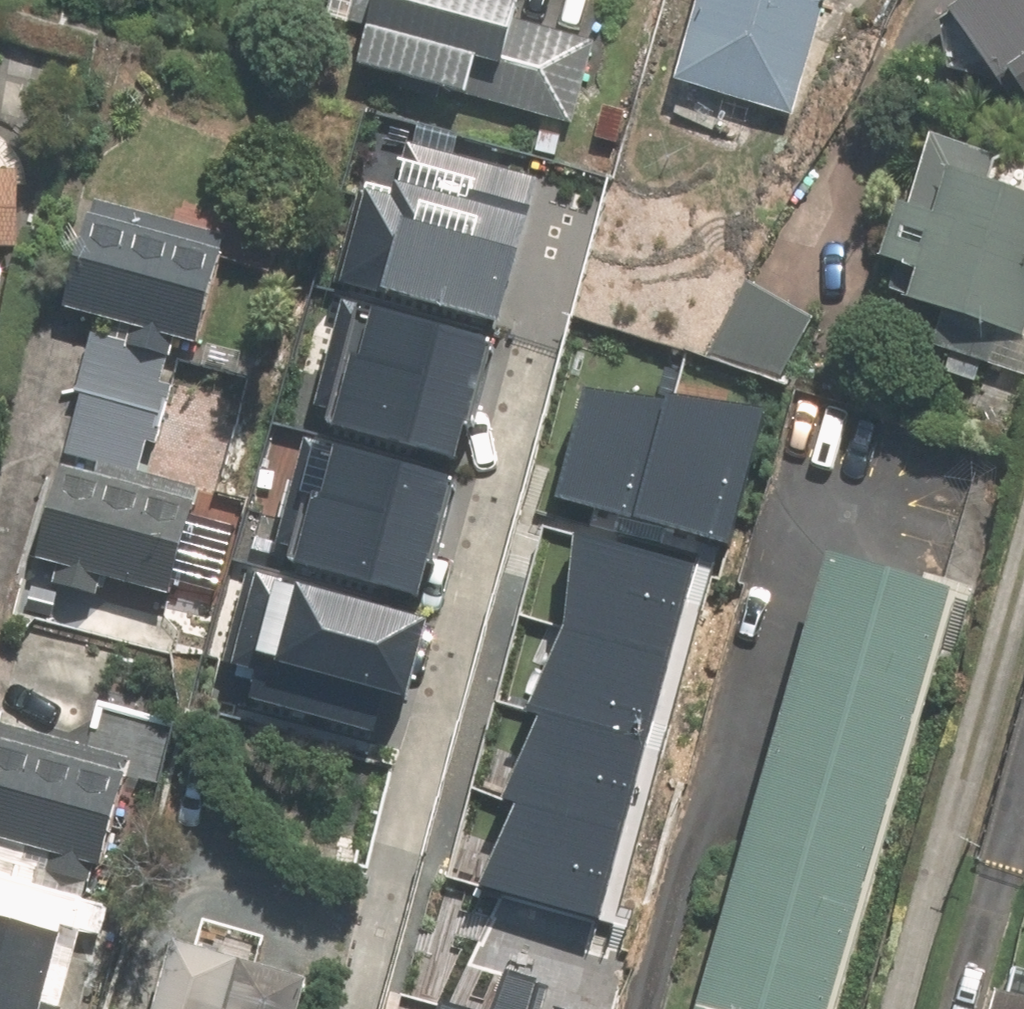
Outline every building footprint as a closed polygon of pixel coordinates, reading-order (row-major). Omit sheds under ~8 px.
[(523,0),(394,0),(381,77),(582,113),(600,14),(523,0)] [(832,0),(696,0),(671,93),(797,127),(832,0)] [(948,18),(1004,95),(1016,86),(1023,97),(1023,0),(973,0),(948,18)] [(349,275),(503,316),(543,164),(389,124),(349,275)] [(19,249),(21,174),(0,173),(0,248),(19,249)] [(906,303),(1023,338),(1023,196),(945,173),(931,220),(894,209),(878,266),(914,276),(906,303)] [(59,315),(187,346),(209,256),(80,225),(59,315)] [(312,413),(466,453),(496,336),(343,296),(312,413)] [(772,397),(589,378),(559,487),(731,537),(772,397)] [(274,550),(427,592),(459,476),(306,434),(274,550)] [(33,566),(162,596),(183,506),(54,476),(33,566)] [(571,523),(562,615),(515,711),(530,719),(488,801),(501,810),(478,879),(604,912),(697,556),(571,523)] [(947,592),(811,554),(683,1008),(830,1008),(947,592)] [(423,607),(270,566),(241,672),(395,713),(423,607)] [(0,721),(0,837),(100,864),(130,756),(0,721)] [(91,901),(0,876),(0,1008),(61,1008),(91,901)] [(173,941),(153,1008),(299,1008),(308,980),(173,941)] [(1008,969),(995,1008),(1023,1008),(1023,974),(1008,969)] [(589,999),(511,980),(499,1008),(586,1008),(589,999)]
